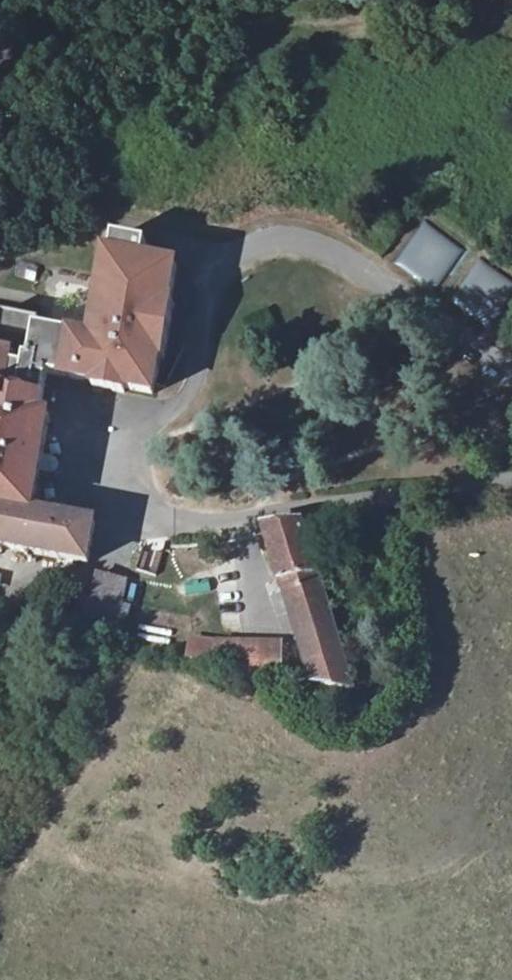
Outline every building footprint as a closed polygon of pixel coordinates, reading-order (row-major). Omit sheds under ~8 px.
[(432,292),(463,252),(425,223),(394,263),(432,292)] [(192,315),(189,314),(198,279),(165,271),(169,255),(136,247),(132,263),(127,262),(107,346),(55,333),(57,324),(0,310),(0,543),(84,560),(90,522),(45,512),(65,426),(56,423),(59,411),(51,409),(59,379),(106,390),(105,393),(135,401),(136,398),(164,404),(172,368),(176,369),(192,315)] [(511,292),(511,281),(474,261),(450,306),(493,328),(511,292)] [(196,639),(192,656),(358,687),(310,536),(351,524),(349,514),(270,524),(304,639),(222,643),(196,639)] [(105,574),(93,624),(125,640),(134,608),(127,605),(131,579),(105,574)]
